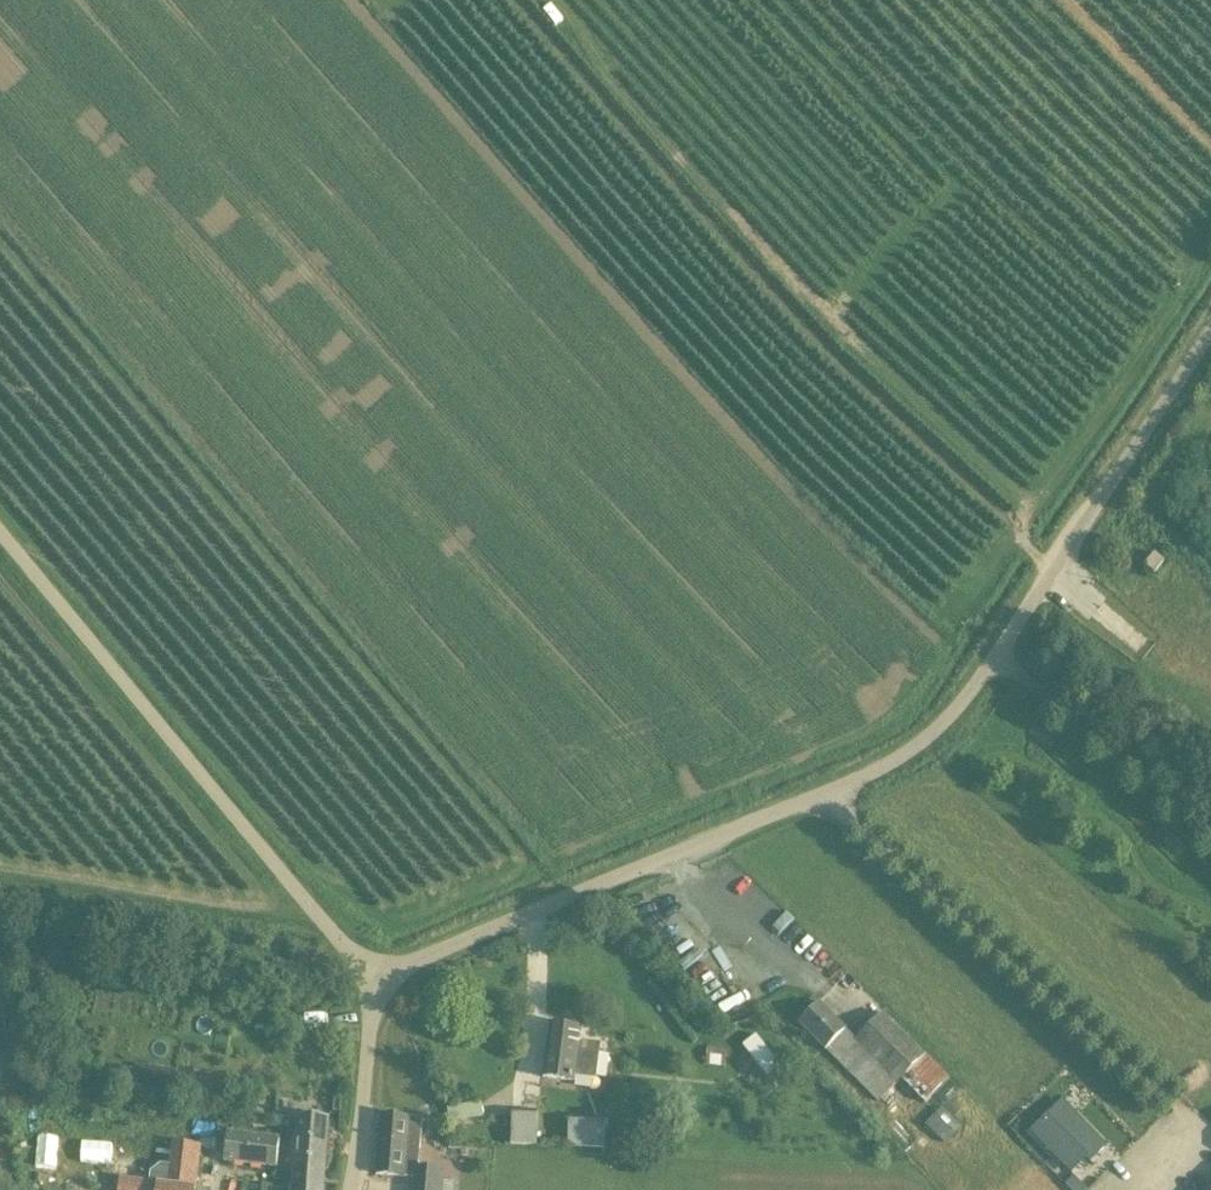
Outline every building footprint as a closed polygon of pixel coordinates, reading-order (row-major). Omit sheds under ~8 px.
[(1164,561),(1154,553),(1144,566),(1153,574),(1164,561)] [(657,922),(646,932),(691,977),(701,967),(657,922)] [(818,1002),(797,1022),(825,1050),(877,1104),(925,1056),(882,1013),(855,1038),(845,1030),(818,1002)] [(599,1046),(578,1043),(580,1030),(550,1025),(543,1077),(573,1081),(573,1076),(595,1079),(599,1046)] [(756,1088),(772,1087),(771,1042),(755,1042),(756,1088)] [(1044,1117),(1028,1132),(1069,1174),(1084,1160),(1088,1163),(1104,1147),(1060,1102),(1044,1117)] [(942,1143),(960,1127),(940,1108),(924,1125),(942,1143)] [(536,1145),(538,1112),(512,1111),(510,1144),(536,1145)] [(413,1176),(412,1189),(439,1189),(441,1170),(417,1168),(421,1119),(380,1116),(375,1173),(413,1176)] [(328,1119),(296,1117),(291,1188),(291,1189),(288,1188),(288,1189),(323,1189),(328,1119)] [(605,1120),(568,1117),(567,1146),(604,1148),(605,1120)] [(278,1138),(227,1132),(224,1161),(275,1167),(278,1138)] [(60,1183),(61,1136),(37,1136),(36,1182),(60,1183)] [(179,1148),(174,1189),(202,1189),(207,1150),(179,1148)] [(1067,1182),(1074,1189),(1089,1189),(1090,1189),(1077,1173),(1067,1182)]
